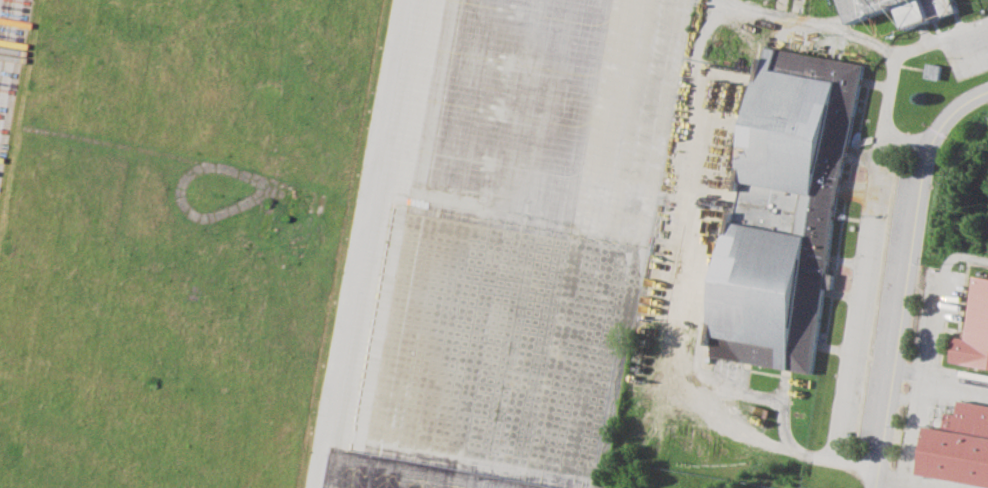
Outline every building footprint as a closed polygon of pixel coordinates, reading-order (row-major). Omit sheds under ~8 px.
[(906,5),(915,28),(964,9),(961,0),(848,0),(856,23),(906,5)] [(772,46),(868,64),(812,373),(716,356),(718,345),(714,344),(717,330),(740,201),(764,70),(767,56),(770,56),(772,46)] [(934,61),(949,64),(946,79),(931,76),(934,61)] [(977,275),(987,276),(987,367),(951,361),(956,336),(967,338),(977,275)] [(958,400),(987,405),(987,486),(917,473),(926,425),(942,428),(944,412),(956,414),(958,400)]
